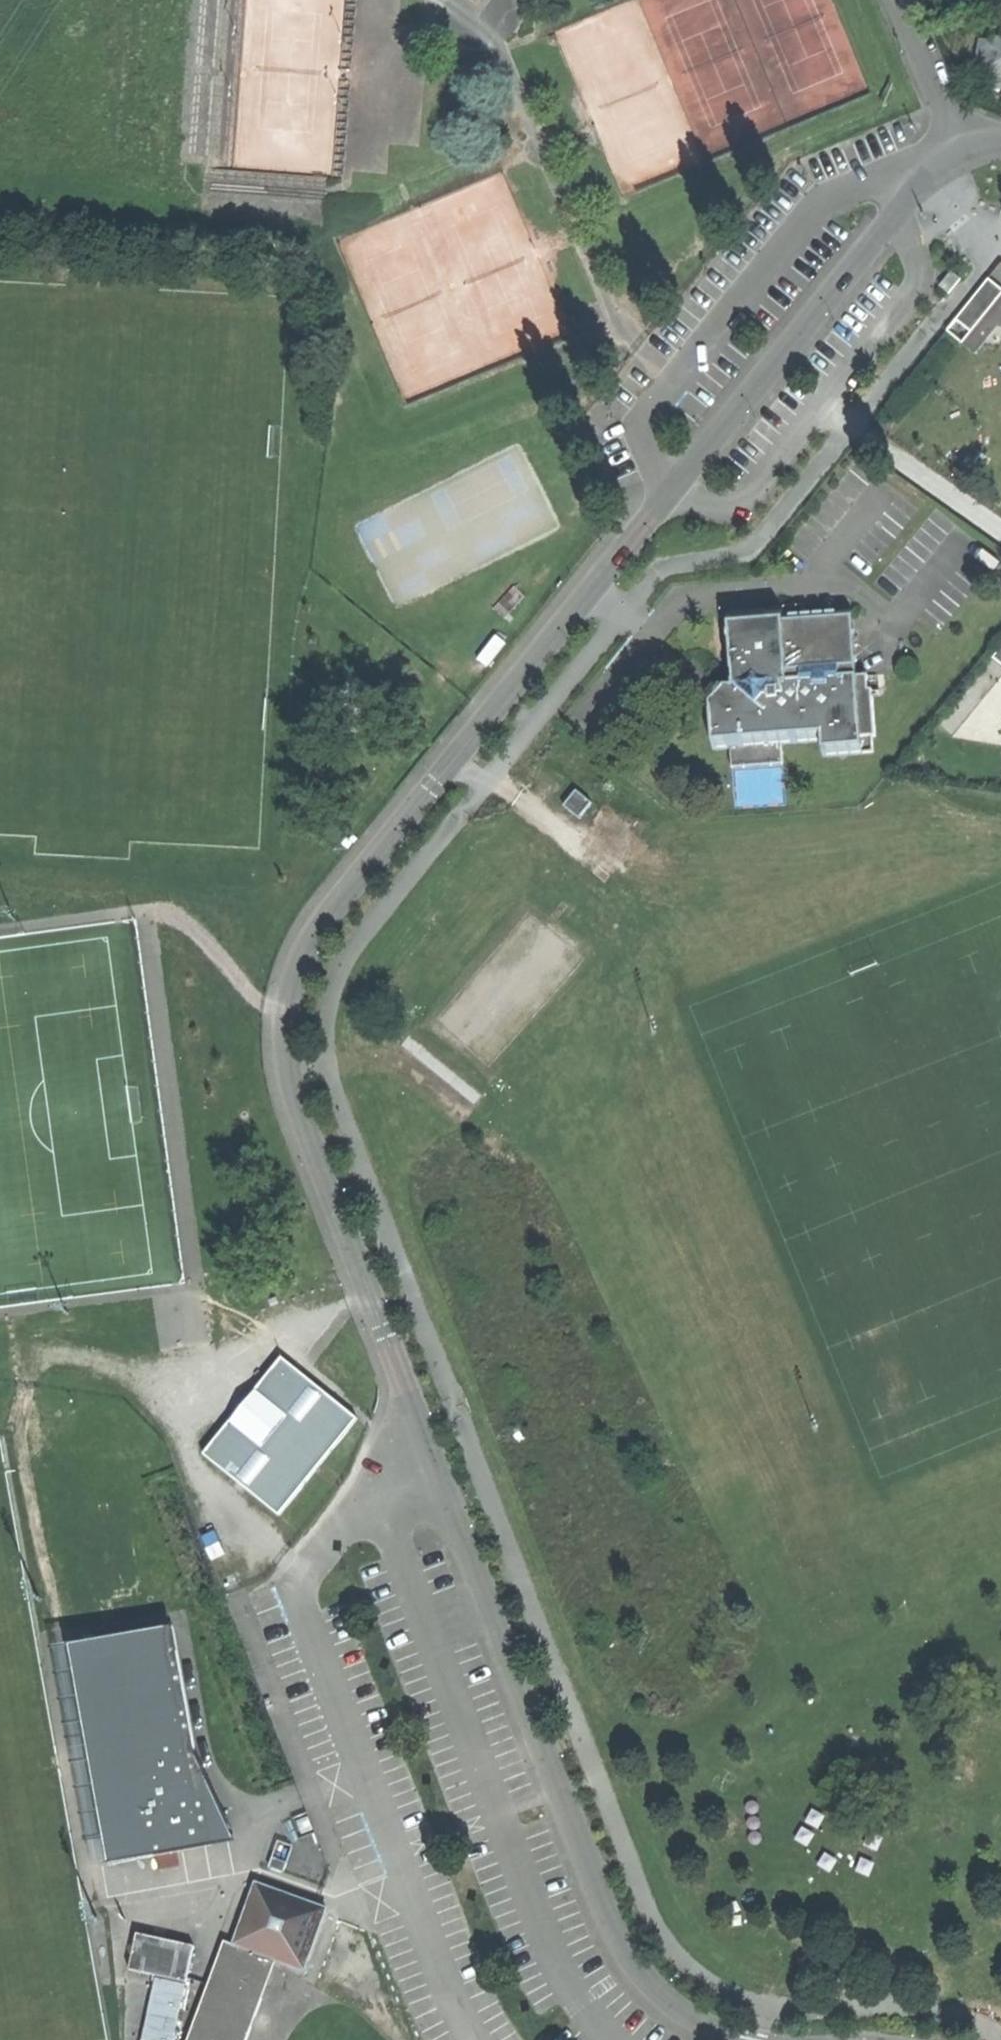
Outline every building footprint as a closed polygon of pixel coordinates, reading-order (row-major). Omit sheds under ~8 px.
[(1000,84),(1000,43),(979,41),(976,68),(991,70),(990,82),(1000,84)] [(966,317),(979,334),(1000,306),(1000,274),(966,317)] [(772,618),(807,615),(806,607),(772,609),(772,618)] [(732,748),(733,768),(784,764),(783,743),(825,741),(826,755),(875,752),(874,737),(876,737),(874,690),(870,690),(869,676),(856,676),(852,612),(807,615),(772,618),(731,621),(735,686),(728,687),(728,683),(723,683),(719,686),(714,683),(707,691),(710,695),(707,696),(708,710),(712,710),(715,749),(732,748)] [(205,1456),(280,1517),(357,1418),(283,1357),(205,1456)] [(172,1628),(70,1645),(109,1865),(237,1843),(195,1753),(172,1628)] [(258,1884),(234,1946),(280,1962),(305,1971),(327,1910),(317,1907),(258,1884)] [(156,1972),(144,2039),(179,2039),(196,1942),(138,1931),(131,1967),(156,1972)] [(258,1996),(266,1998),(280,1962),(234,1946),(229,1944),(194,2039),(241,2039),(258,1996)]
